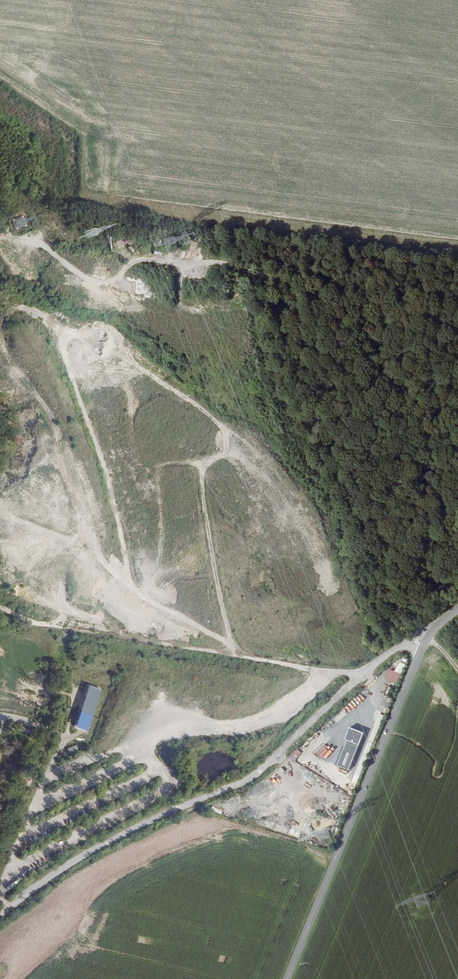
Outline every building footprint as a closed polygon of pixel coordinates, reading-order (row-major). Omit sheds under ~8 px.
[(388,670),(384,680),(397,685),(406,660),(401,658),(395,672),(388,670)] [(384,681),(380,691),(387,694),(391,684),(384,681)] [(90,732),(102,689),(87,685),(80,712),(79,712),(75,727),(90,732)] [(382,706),(386,707),(391,697),(387,695),(382,706)] [(337,722),(345,715),(341,711),(335,717),(336,718),(334,720),(337,722)] [(31,736),(33,730),(24,727),(22,732),(31,736)] [(337,765),(349,770),(364,733),(349,727),(344,739),(347,741),(337,765)] [(76,745),(68,749),(70,753),(79,749),(76,745)] [(320,760),(329,752),(324,746),(314,754),(320,760)] [(289,759),(295,762),(301,752),(294,749),(289,759)] [(271,776),(275,781),(286,773),(282,768),(271,776)]
